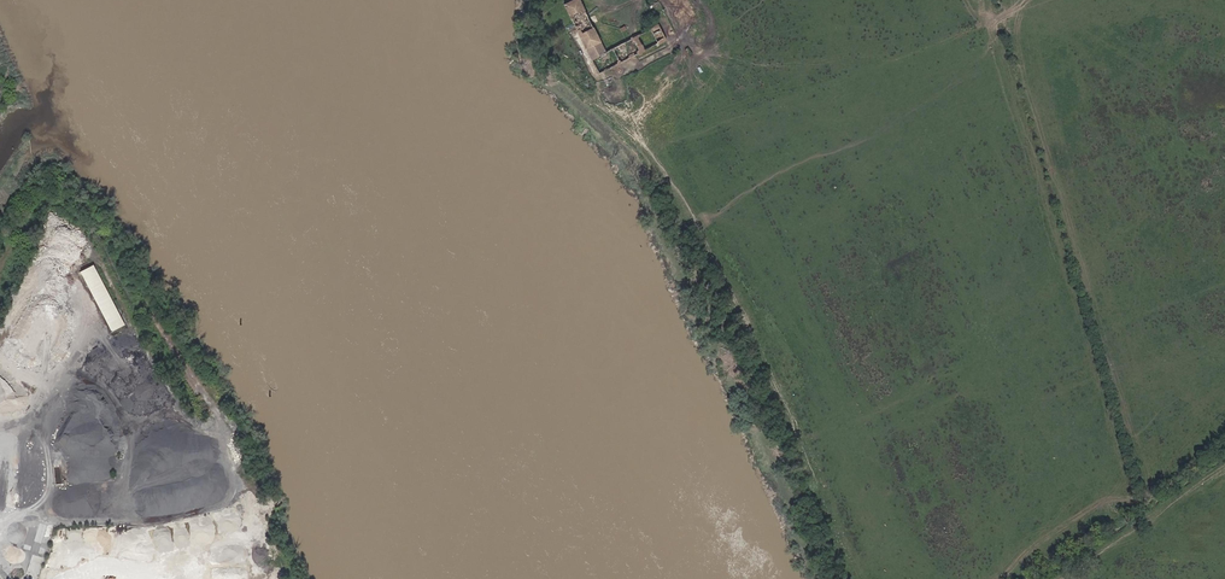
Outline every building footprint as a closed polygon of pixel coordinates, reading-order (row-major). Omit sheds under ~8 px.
[(659,22),(606,49),(581,0),(566,0),(563,1),(573,20),(599,71),(667,36),(659,22)] [(114,332),(127,325),(98,264),(84,271),(114,332)] [(39,526),(31,524),(23,548),(47,555),(52,539),(43,536),(47,525),(40,523),(39,526)]
